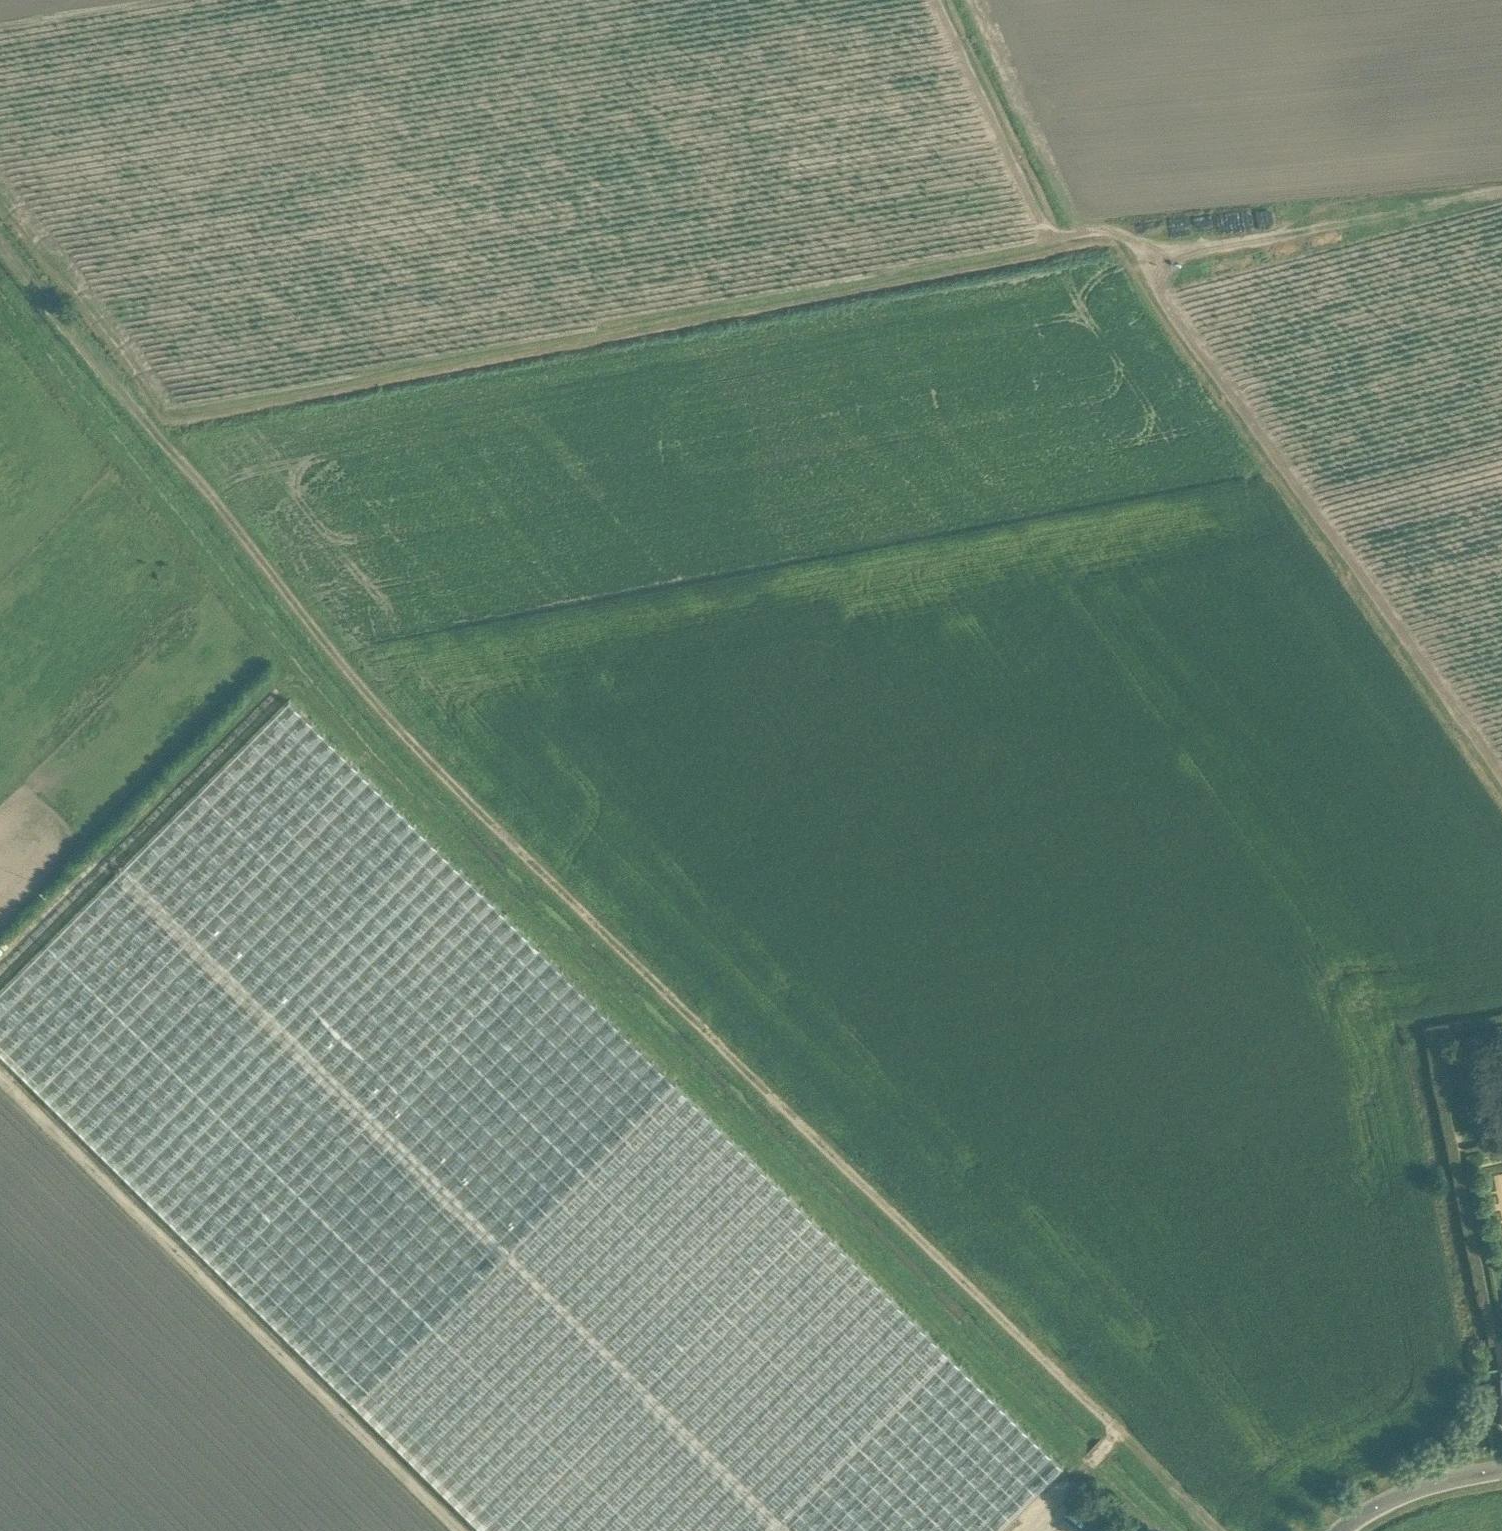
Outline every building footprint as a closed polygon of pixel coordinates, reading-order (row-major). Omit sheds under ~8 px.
[(487,1530),(997,1530),(1062,1465),(290,699),(0,990),(0,1047),(333,1378),(487,1530)]
